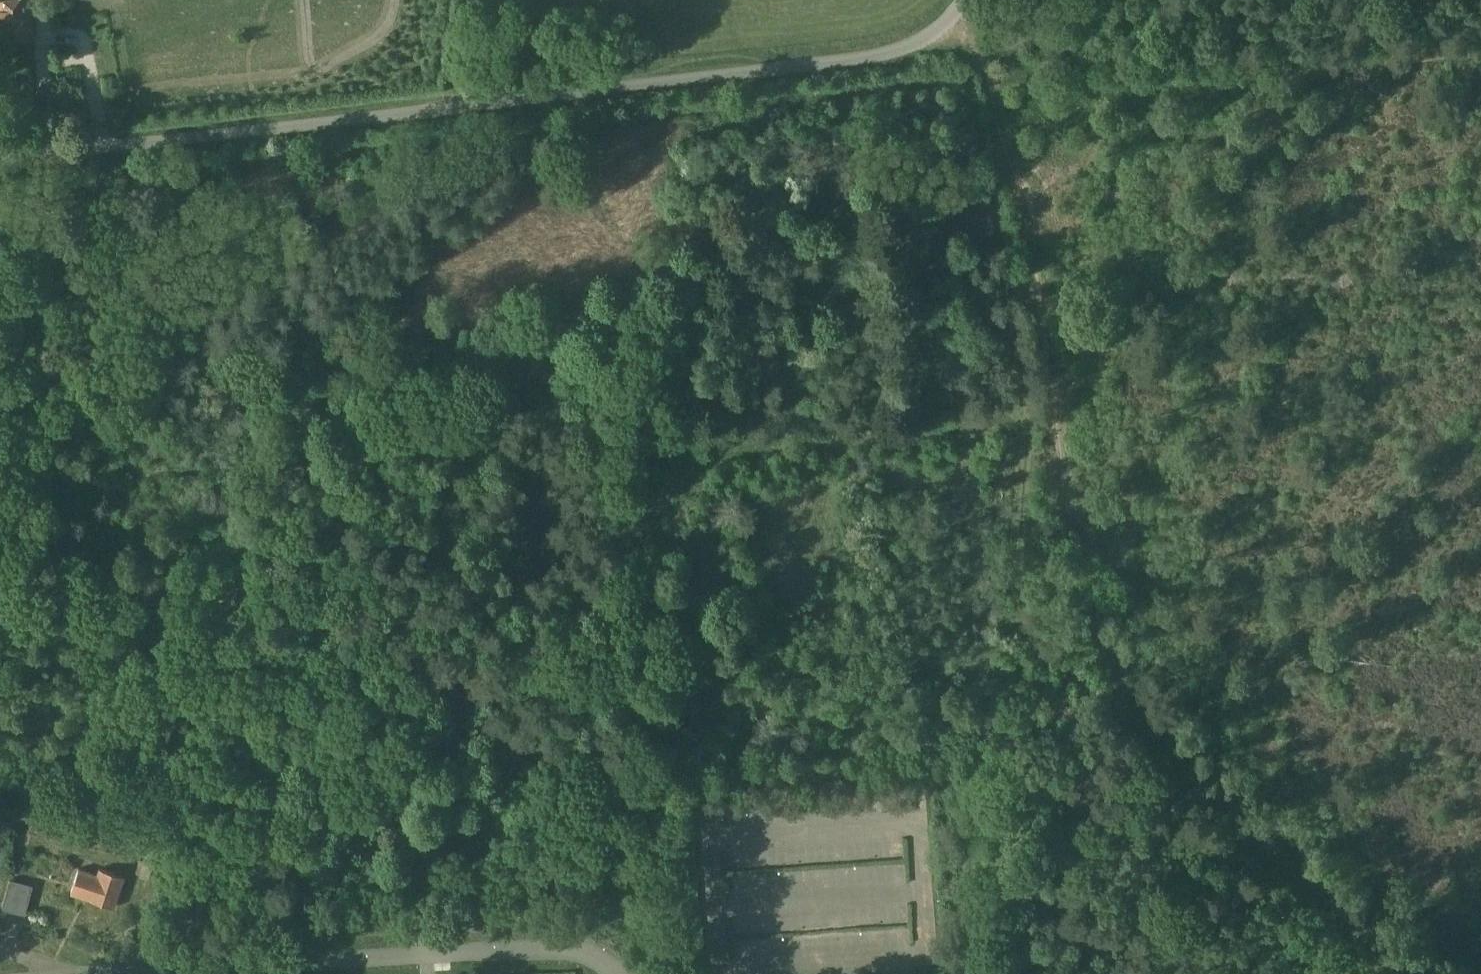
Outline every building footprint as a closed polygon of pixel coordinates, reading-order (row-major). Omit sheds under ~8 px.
[(34,37),(29,0),(0,0),(0,42),(34,37)] [(89,899),(89,900),(113,907),(123,877),(99,869),(97,875),(78,869),(70,893),(89,899)] [(10,879),(2,908),(25,914),(33,885),(10,879)]
